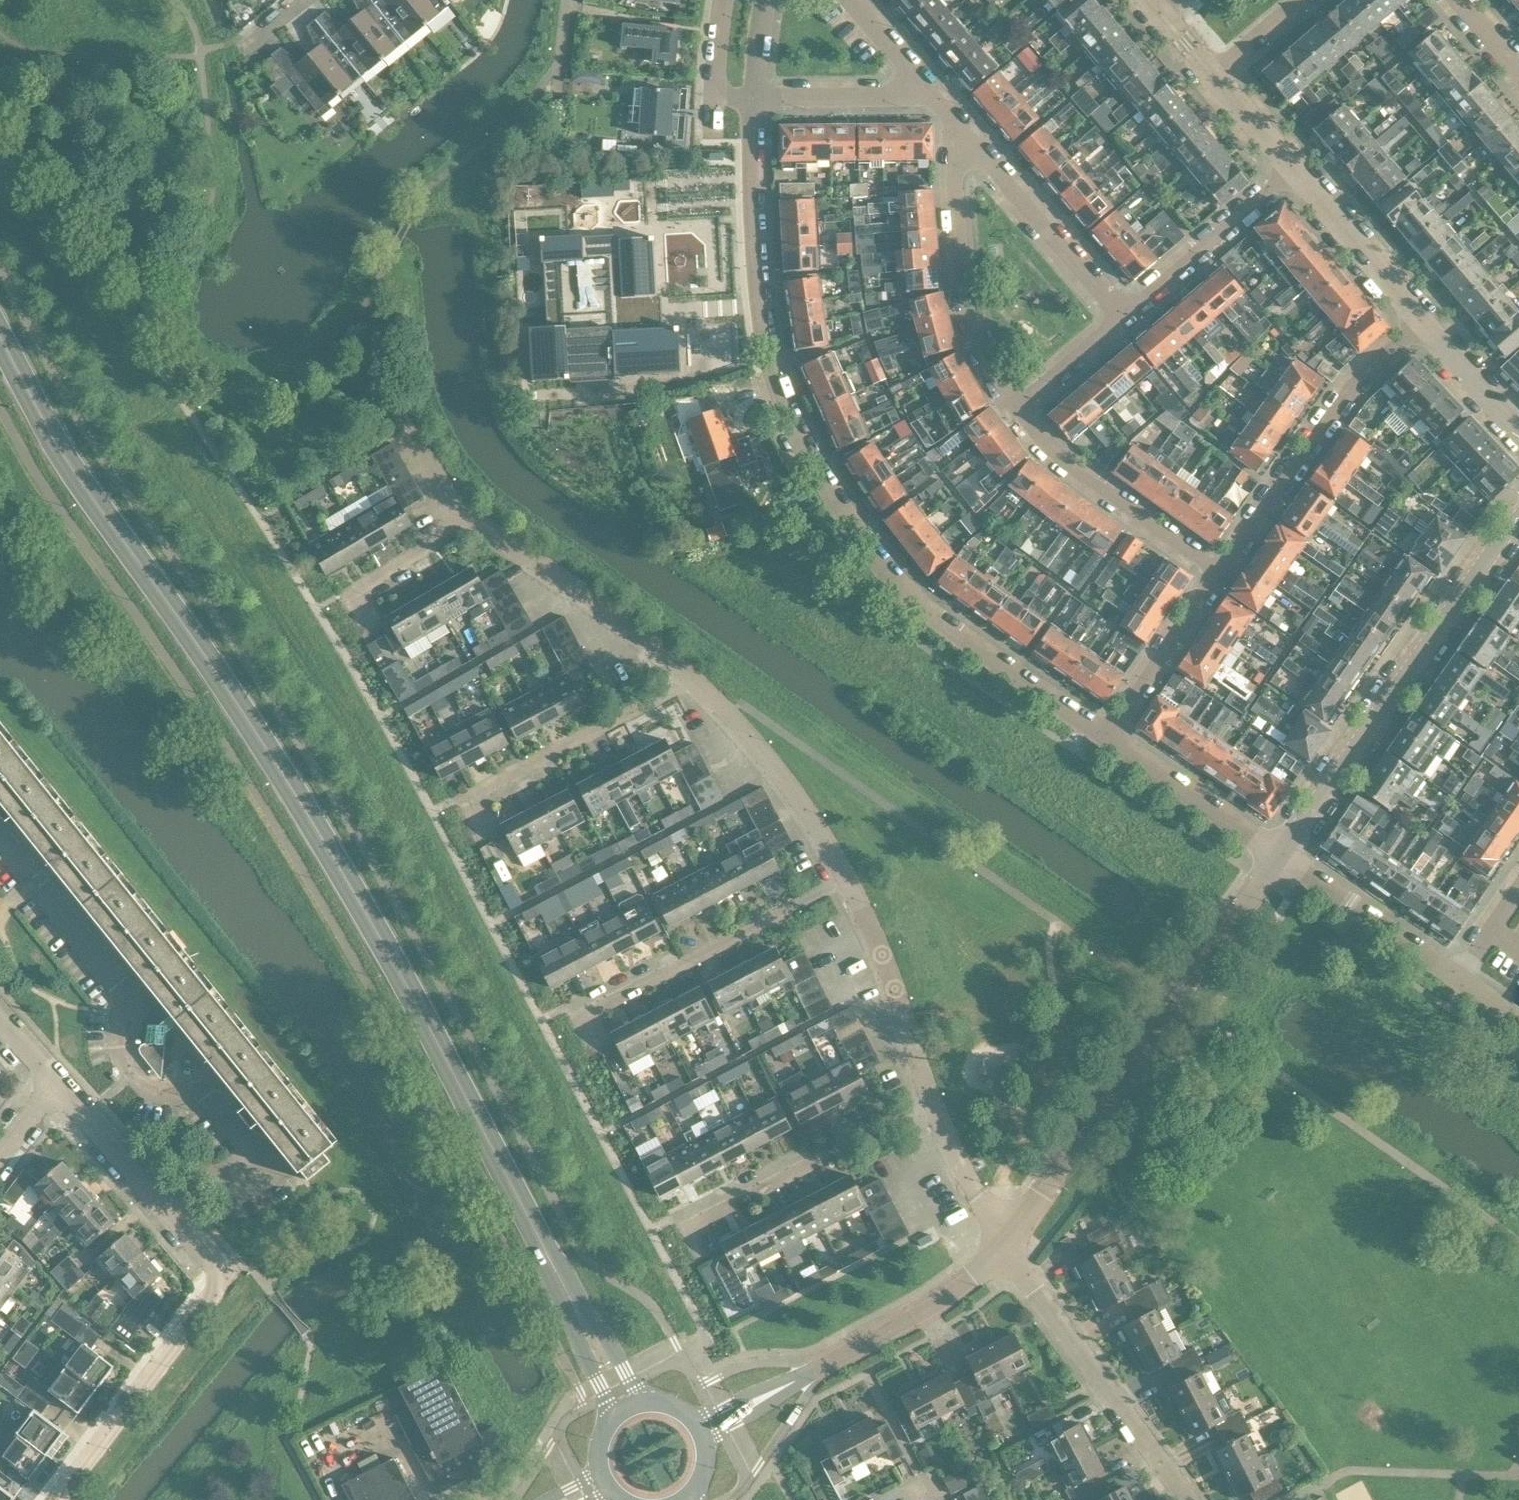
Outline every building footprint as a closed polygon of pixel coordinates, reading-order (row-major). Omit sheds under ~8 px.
[(371,0),(354,0),(360,13),(352,20),(383,59),(405,42),(371,0)] [(405,42),(427,24),(407,0),(371,0),(405,42)] [(443,0),(407,0),(427,24),(449,7),(443,0)] [(900,4),(898,6),(907,17),(928,0),(896,0),(900,4)] [(907,17),(918,30),(920,28),(925,34),(949,13),(938,0),(928,0),(907,17)] [(1053,8),(1063,0),(1046,0),(1053,8)] [(1057,11),(1073,30),(1101,8),(1094,0),(1070,0),(1057,11)] [(1338,9),(1362,39),(1380,23),(1361,0),(1349,0),(1338,9)] [(1393,0),(1361,0),(1380,23),(1393,13),(1399,7),(1393,0)] [(1399,7),(1405,14),(1411,8),(1404,0),(1393,0),(1399,7)] [(1024,22),(1031,29),(1047,15),(1041,7),(1024,22)] [(1440,17),(1431,7),(1413,23),(1414,24),(1419,31),(1421,33),(1440,17)] [(1101,8),(1073,30),(1089,48),(1118,24),(1111,16),(1107,16),(1101,8)] [(1362,39),(1338,9),(1337,8),(1319,24),(1344,54),(1362,39)] [(344,26),(324,12),(316,19),(362,76),(383,59),(352,20),(344,26)] [(965,31),(949,13),(925,34),(931,41),(929,42),(939,54),(965,31)] [(362,76),(316,19),(307,26),(316,48),(308,54),(340,94),(362,76)] [(996,36),(1006,27),(1001,21),(991,30),(996,36)] [(676,65),(680,29),(623,23),(621,46),(653,49),(652,62),(664,64),(664,65),(668,66),(668,64),(676,65)] [(1092,68),(1081,77),(1069,88),(1074,95),(1080,90),(1098,74),(1104,69),(1132,45),(1126,37),(1126,33),(1118,24),(1089,48),(1100,61),(1092,68)] [(1344,54),(1319,24),(1318,25),(1319,26),(1301,41),(1326,70),(1344,54)] [(1414,24),(1395,40),(1402,49),(1421,33),(1419,31),(1414,24)] [(1015,37),(1006,27),(996,36),(1005,46),(1015,37)] [(1054,46),(1065,37),(1060,30),(1049,40),(1054,46)] [(981,49),(965,31),(939,54),(949,66),(951,65),(956,70),(981,49)] [(1443,40),(1436,31),(1410,53),(1425,71),(1453,48),(1445,38),(1443,40)] [(1065,37),(1054,46),(1060,53),(1071,43),(1065,37)] [(1326,70),(1301,41),(1290,50),(1289,49),(1282,55),(1306,84),(1308,85),(1326,70)] [(1139,53),(1132,45),(1104,69),(1120,89),(1151,63),(1143,53),(1139,53)] [(300,61),(281,47),(272,55),(322,116),(333,108),(329,103),(340,94),(308,54),(300,61)] [(1033,72),(1043,64),(1028,47),(1019,55),(1033,72)] [(1461,57),(1453,48),(1425,71),(1440,89),(1466,66),(1459,59),(1461,57)] [(981,49),(956,70),(961,77),(959,78),(970,91),(997,68),(981,49)] [(1356,54),(1349,60),(1358,71),(1365,65),(1356,54)] [(1306,84),(1282,55),(1274,62),(1275,63),(1264,73),(1287,100),(1297,92),(1312,110),(1303,118),(1311,127),(1329,111),(1322,102),(1308,85),(1306,84)] [(1151,63),(1120,89),(1131,101),(1101,126),(1107,133),(1137,108),(1138,109),(1166,85),(1157,74),(1158,71),(1151,63)] [(1466,66),(1440,89),(1455,106),(1483,82),(1475,73),(1473,75),(1466,66)] [(1396,96),(1406,87),(1390,69),(1381,77),(1396,96)] [(999,71),(973,94),(987,111),(1012,89),(1013,88),(999,71)] [(575,78),(577,89),(598,84),(595,73),(575,78)] [(1012,89),(987,111),(1000,125),(1052,81),(1045,73),(1018,96),(1012,89)] [(1056,87),(1052,81),(1000,125),(1013,141),(1038,119),(1031,111),(1043,100),(1042,99),(1056,87)] [(1491,92),(1483,82),(1455,106),(1470,124),(1496,102),(1489,94),(1491,92)] [(1138,109),(1139,111),(1123,125),(1129,133),(1139,123),(1145,118),(1156,131),(1186,104),(1179,96),(1175,96),(1166,85),(1138,109)] [(1421,105),(1406,87),(1396,96),(1412,113),(1419,107),(1421,105)] [(672,108),(674,90),(635,88),(634,102),(642,103),(640,133),(660,135),(670,136),(670,135),(669,135),(671,107),(672,108)] [(1329,111),(1336,106),(1339,103),(1331,94),(1322,102),(1329,111)] [(1032,163),(1057,142),(1049,133),(1068,117),(1068,115),(1076,108),(1071,102),(1019,147),(1032,163)] [(1503,110),(1496,102),(1470,124),(1485,141),(1513,118),(1505,108),(1503,110)] [(1160,148),(1149,157),(1155,164),(1201,126),(1193,116),(1193,113),(1186,104),(1156,131),(1167,144),(1161,149),(1160,148)] [(1343,105),(1315,129),(1322,137),(1322,141),(1329,149),(1359,124),(1343,105)] [(1434,124),(1419,107),(1412,113),(1426,130),(1434,124)] [(1380,137),(1398,121),(1393,115),(1375,130),(1380,137)] [(1374,141),(1346,166),(1353,174),(1351,176),(1359,186),(1388,161),(1388,160),(1392,156),(1383,146),(1410,122),(1405,116),(1399,122),(1398,121),(1380,137),(1374,141)] [(1485,141),(1500,158),(1518,142),(1518,129),(1518,128),(1518,125),(1513,118),(1485,141)] [(866,126),(859,126),(859,162),(884,162),(883,123),(866,123),(866,126)] [(900,123),(883,123),(884,162),(908,162),(907,126),(900,126),(900,123)] [(915,123),(915,126),(907,126),(908,162),(918,162),(918,158),(932,158),(932,123),(915,123)] [(782,124),(782,146),(780,146),(780,157),(782,157),(782,168),(807,168),(807,163),(807,127),(798,127),(798,124),(782,124)] [(814,127),(807,127),(807,163),(830,163),(830,124),(814,124),(814,127)] [(846,124),(830,124),(830,163),(844,163),(855,163),(855,126),(846,126),(846,124)] [(1359,124),(1329,149),(1336,158),(1340,158),(1346,166),(1374,141),(1359,124)] [(1434,124),(1426,130),(1441,148),(1449,141),(1434,124)] [(1057,142),(1032,163),(1047,179),(1102,133),(1096,125),(1065,151),(1057,142)] [(1460,152),(1478,138),(1468,125),(1450,139),(1460,152)] [(1155,164),(1149,169),(1140,177),(1146,184),(1178,156),(1188,168),(1218,142),(1211,134),(1207,134),(1201,126),(1155,164)] [(1102,133),(1047,179),(1060,195),(1085,175),(1077,165),(1108,139),(1102,133)] [(1218,142),(1188,168),(1204,187),(1232,163),(1225,154),(1226,151),(1218,142)] [(1500,158),(1515,176),(1518,172),(1518,142),(1500,158)] [(1453,169),(1462,161),(1456,154),(1447,162),(1453,169)] [(1085,175),(1060,195),(1074,212),(1099,191),(1127,167),(1120,158),(1092,182),(1085,175)] [(1422,164),(1416,158),(1405,167),(1411,174),(1422,164)] [(1140,177),(1149,169),(1141,160),(1132,168),(1140,177)] [(1388,161),(1359,186),(1367,195),(1371,195),(1377,202),(1404,179),(1388,161)] [(1468,167),(1462,161),(1453,169),(1458,175),(1468,167)] [(1204,187),(1198,193),(1187,202),(1193,208),(1211,193),(1221,206),(1249,182),(1247,180),(1247,176),(1243,171),(1239,171),(1232,163),(1204,187)] [(1137,179),(1127,167),(1099,191),(1074,212),(1089,228),(1113,207),(1109,203),(1137,179)] [(1413,177),(1418,184),(1427,176),(1422,169),(1413,177)] [(915,174),(907,175),(907,188),(916,187),(916,186),(925,185),(925,182),(915,174)] [(907,188),(907,175),(898,176),(899,189),(907,188)] [(630,180),(582,182),(583,198),(614,196),(614,191),(631,190),(630,180)] [(814,181),(807,182),(806,183),(807,196),(815,195),(814,181)] [(806,183),(807,182),(780,183),(781,197),(807,196),(806,183)] [(1393,225),(1422,200),(1407,182),(1378,207),(1393,225)] [(859,184),(859,196),(869,196),(868,183),(859,184)] [(1486,201),(1495,193),(1487,183),(1478,191),(1486,201)] [(859,196),(859,184),(851,184),(852,197),(859,196)] [(1146,185),(1137,193),(1091,231),(1105,248),(1131,226),(1124,218),(1145,200),(1152,208),(1160,201),(1146,185)] [(1187,202),(1198,193),(1193,186),(1182,195),(1187,202)] [(868,204),(868,210),(854,211),(854,215),(869,214),(869,215),(900,212),(934,209),(932,189),(900,193),(901,203),(885,204),(885,202),(868,204)] [(1440,218),(1440,217),(1411,242),(1426,260),(1455,235),(1445,224),(1474,199),(1469,193),(1465,197),(1465,196),(1447,211),(1447,212),(1440,218)] [(1501,201),(1495,193),(1486,201),(1492,208),(1501,201)] [(781,201),(782,204),(780,204),(780,215),(782,215),(783,225),(818,222),(817,213),(815,213),(814,199),(781,201)] [(1422,200),(1393,225),(1394,226),(1396,224),(1411,242),(1440,217),(1424,199),(1423,200),(1422,200)] [(1272,246),(1300,223),(1284,205),(1257,228),(1272,246)] [(901,223),(871,225),(856,226),(856,234),(862,234),(904,230),(935,227),(934,209),(900,212),(901,223)] [(1131,226),(1105,248),(1119,264),(1162,228),(1173,219),(1166,212),(1156,220),(1139,235),(1131,226)] [(825,215),(826,222),(840,221),(839,214),(825,215)] [(1518,233),(1518,221),(1517,218),(1507,226),(1516,236),(1518,233)] [(1162,228),(1119,264),(1134,280),(1158,260),(1149,250),(1167,236),(1175,245),(1187,235),(1173,219),(1162,228)] [(783,225),(783,227),(781,227),(782,238),(784,238),(784,248),(819,245),(819,237),(816,237),(815,223),(818,223),(818,222),(783,225)] [(1300,223),(1272,246),(1263,253),(1277,271),(1314,240),(1300,223)] [(935,227),(904,230),(905,243),(860,247),(861,255),(873,254),(897,252),(937,248),(935,227)] [(838,244),(852,244),(852,233),(837,234),(838,244)] [(654,236),(619,238),(615,235),(583,237),(583,234),(541,237),(542,263),(544,263),(548,327),(529,328),(532,381),(569,379),(615,376),(681,372),(679,327),(663,327),(662,299),(657,295),(654,236)] [(1473,256),(1472,256),(1443,280),(1460,300),(1489,275),(1481,266),(1509,240),(1506,236),(1499,235),(1499,234),(1473,256)] [(1455,235),(1426,260),(1443,280),(1472,256),(1471,254),(1455,235)] [(1475,250),(1485,242),(1480,236),(1470,244),(1475,250)] [(1328,257),(1314,240),(1277,271),(1291,288),(1328,257)] [(853,254),(852,244),(838,244),(838,254),(853,254)] [(784,248),(785,257),(783,257),(783,269),(785,269),(786,271),(818,269),(817,254),(820,254),(819,245),(784,248)] [(874,264),(873,254),(861,255),(862,265),(863,275),(907,270),(939,268),(937,248),(897,252),(898,262),(874,264)] [(1233,248),(1221,258),(1235,276),(1248,266),(1233,248)] [(897,252),(873,254),(874,264),(898,262),(897,252)] [(530,256),(518,257),(519,270),(531,269),(530,256)] [(1328,257),(1291,288),(1277,300),(1284,308),(1308,287),(1316,297),(1343,274),(1328,257)] [(1248,266),(1235,276),(1241,282),(1253,272),(1260,267),(1254,260),(1248,266)] [(1244,292),(1223,267),(1208,280),(1254,334),(1261,327),(1236,298),(1244,292)] [(908,282),(894,283),(885,284),(886,291),(866,293),(867,305),(880,304),(880,301),(901,299),(900,291),(940,288),(939,268),(907,270),(908,282)] [(848,270),(850,292),(861,291),(859,270),(848,270)] [(1358,291),(1343,274),(1316,297),(1330,314),(1358,291)] [(1489,275),(1460,300),(1475,318),(1504,293),(1508,290),(1503,284),(1499,287),(1489,275)] [(786,282),(788,292),(786,294),(787,302),(789,303),(790,305),(821,299),(818,277),(786,282)] [(1254,334),(1208,280),(1193,293),(1215,318),(1223,311),(1232,321),(1248,339),(1254,334)] [(1267,298),(1258,287),(1250,293),(1260,304),(1267,298)] [(1330,314),(1322,321),(1308,333),(1306,335),(1312,342),(1336,321),(1345,331),(1372,308),(1358,291),(1330,314)] [(848,294),(850,304),(863,301),(861,292),(848,294)] [(946,311),(941,292),(879,308),(879,307),(864,311),(867,332),(872,331),(869,321),(903,312),(902,310),(912,308),(915,319),(946,311)] [(1215,318),(1193,293),(1179,305),(1214,346),(1221,340),(1207,324),(1215,318)] [(1475,318),(1490,336),(1489,337),(1489,338),(1491,336),(1518,314),(1518,313),(1518,310),(1504,293),(1475,318)] [(790,305),(791,314),(789,316),(790,324),(793,325),(793,327),(824,322),(821,299),(790,305)] [(1214,346),(1179,305),(1164,317),(1186,342),(1194,336),(1218,364),(1224,359),(1222,356),(1214,346)] [(1345,331),(1345,332),(1344,332),(1359,351),(1388,327),(1372,308),(1345,331)] [(917,329),(907,331),(874,341),(877,349),(951,329),(946,311),(915,319),(917,329)] [(850,315),(854,336),(864,333),(860,313),(850,315)] [(1308,333),(1322,321),(1316,314),(1302,326),(1308,333)] [(1518,314),(1491,336),(1489,338),(1505,357),(1518,345),(1518,314)] [(1164,317),(1150,330),(1195,384),(1202,377),(1178,349),(1186,342),(1164,317)] [(793,327),(794,336),(792,338),(794,346),(796,347),(796,349),(828,345),(824,322),(793,327)] [(956,348),(951,329),(877,349),(880,356),(923,345),(926,356),(956,348)] [(1195,384),(1150,330),(1135,343),(1156,367),(1164,359),(1193,394),(1198,390),(1194,385),(1195,384)] [(1224,359),(1228,363),(1229,364),(1244,352),(1237,343),(1222,356),(1224,359)] [(1282,348),(1289,357),(1295,352),(1288,343),(1282,348)] [(1117,356),(1117,358),(1115,359),(1136,384),(1153,369),(1132,345),(1124,352),(1121,352),(1117,356)] [(1501,368),(1518,386),(1518,350),(1501,368)] [(907,379),(907,380),(901,384),(901,382),(890,388),(894,395),(903,390),(905,392),(933,376),(938,385),(968,369),(959,352),(907,379)] [(850,369),(864,364),(860,354),(844,360),(845,362),(835,366),(829,353),(801,366),(803,368),(801,370),(804,378),(807,378),(811,387),(839,374),(840,374),(850,369)] [(1105,366),(1105,368),(1098,374),(1119,400),(1120,399),(1126,407),(1125,408),(1126,408),(1135,417),(1140,413),(1124,394),(1136,384),(1115,359),(1113,361),(1111,361),(1105,366)] [(1296,359),(1282,378),(1307,397),(1307,398),(1309,399),(1323,380),(1296,359)] [(1412,359),(1410,360),(1382,387),(1392,398),(1388,402),(1394,409),(1430,376),(1414,360),(1412,359)] [(1331,381),(1339,372),(1323,360),(1317,369),(1318,370),(1317,371),(1331,381)] [(1267,368),(1263,374),(1272,381),(1277,375),(1267,368)] [(944,396),(912,414),(907,417),(911,424),(918,420),(937,409),(948,403),(977,386),(968,369),(938,385),(944,396)] [(849,394),(840,374),(839,374),(811,387),(815,396),(813,398),(817,406),(819,406),(820,407),(849,394)] [(1119,400),(1098,374),(1082,387),(1104,414),(1114,406),(1120,413),(1126,408),(1125,408),(1126,407),(1120,399),(1119,400)] [(1430,376),(1394,409),(1392,411),(1407,426),(1404,429),(1406,431),(1411,426),(1446,394),(1430,376)] [(1307,397),(1282,378),(1269,396),(1295,415),(1307,398),(1307,397)] [(1259,399),(1265,393),(1248,381),(1243,388),(1259,399)] [(948,403),(937,409),(943,419),(941,421),(943,425),(942,427),(930,435),(930,436),(923,441),(927,447),(941,440),(962,424),(961,422),(973,416),(971,413),(987,404),(977,386),(948,403)] [(1082,387),(1067,400),(1089,426),(1088,426),(1089,426),(1107,448),(1114,457),(1119,449),(1111,439),(1106,438),(1102,433),(1104,431),(1105,425),(1102,421),(1097,421),(1096,420),(1104,414),(1082,387)] [(1166,410),(1181,420),(1190,412),(1168,387),(1156,398),(1166,410)] [(849,394),(820,407),(821,409),(819,411),(822,419),(825,419),(829,427),(858,415),(858,414),(849,394)] [(1463,411),(1446,394),(1411,426),(1428,444),(1463,411)] [(1295,415),(1269,396),(1257,413),(1256,413),(1255,414),(1282,433),(1295,415)] [(1051,412),(1051,414),(1049,415),(1071,441),(1089,426),(1088,426),(1089,426),(1067,400),(1060,406),(1058,406),(1051,412)] [(858,415),(829,427),(833,436),(832,439),(835,446),(838,447),(839,449),(867,436),(862,423),(883,413),(883,411),(890,408),(887,401),(858,414),(858,415)] [(1204,403),(1194,415),(1204,422),(1213,410),(1204,403)] [(1002,424),(989,407),(937,448),(943,455),(970,435),(977,444),(1002,424)] [(732,445),(719,408),(700,415),(712,449),(700,453),(720,511),(748,501),(735,464),(737,463),(739,467),(758,460),(749,435),(737,440),(738,443),(732,445)] [(896,410),(887,414),(891,423),(900,419),(896,410)] [(1155,419),(1173,432),(1181,421),(1181,420),(1166,410),(1155,419)] [(527,413),(528,425),(541,424),(541,412),(527,413)] [(1233,415),(1232,415),(1229,413),(1225,419),(1238,428),(1242,422),(1233,415)] [(1282,433),(1255,414),(1242,432),(1269,451),(1282,433)] [(1141,425),(1134,417),(1122,428),(1129,436),(1141,425)] [(1367,425),(1355,417),(1349,426),(1366,438),(1371,432),(1365,428),(1367,425)] [(1485,435),(1468,417),(1438,447),(1455,464),(1485,435)] [(918,420),(911,424),(920,437),(927,432),(918,420)] [(1002,424),(977,444),(942,471),(947,478),(982,451),(989,460),(1014,440),(1002,424)] [(1347,429),(1334,447),(1359,464),(1365,455),(1379,465),(1378,466),(1393,476),(1387,484),(1397,492),(1406,480),(1402,475),(1386,457),(1383,455),(1370,446),(1347,429)] [(872,443),(858,452),(855,447),(843,454),(847,460),(845,461),(857,478),(917,439),(912,431),(879,453),(872,443)] [(1269,451),(1242,432),(1229,450),(1257,471),(1271,452),(1269,451)] [(1485,435),(1455,464),(1471,481),(1475,478),(1502,452),(1485,435)] [(1168,457),(1160,451),(1134,486),(1150,498),(1188,443),(1181,438),(1168,457)] [(917,439),(857,478),(868,495),(895,477),(888,467),(921,445),(917,439)] [(1376,439),(1370,446),(1383,455),(1388,448),(1376,439)] [(1014,440),(989,460),(996,469),(980,481),(990,494),(1006,480),(1003,475),(1027,456),(1014,440)] [(394,442),(371,456),(376,465),(399,452),(394,442)] [(1197,449),(1188,443),(1150,498),(1166,509),(1190,474),(1183,469),(1197,449)] [(1153,446),(1146,456),(1132,446),(1114,472),(1134,486),(1160,451),(1153,446)] [(1359,464),(1334,447),(1322,463),(1347,482),(1360,492),(1361,491),(1378,504),(1383,496),(1352,474),(1359,464)] [(1114,457),(1107,448),(1101,457),(1094,452),(1092,456),(1107,467),(1114,457)] [(1388,448),(1383,455),(1386,457),(1402,475),(1416,462),(1406,452),(1399,458),(1388,448)] [(399,452),(376,465),(383,477),(405,463),(399,452)] [(1471,481),(1460,492),(1468,499),(1473,494),(1474,495),(1479,490),(1491,501),(1518,474),(1518,470),(1502,452),(1475,478),(1471,481)] [(895,477),(868,495),(879,512),(929,478),(928,477),(935,473),(924,457),(918,462),(923,470),(923,471),(901,485),(895,477)] [(1026,497),(1045,472),(1029,459),(1001,496),(989,507),(998,514),(1008,501),(1017,508),(1025,497),(1026,497)] [(370,468),(365,460),(350,470),(355,478),(370,468)] [(405,463),(383,477),(386,482),(390,488),(412,475),(405,463)] [(1322,463),(1309,481),(1355,514),(1361,506),(1340,491),(1347,482),(1322,463)] [(1190,474),(1166,509),(1182,521),(1217,471),(1211,467),(1200,481),(1190,474)] [(1220,467),(1217,471),(1182,521),(1198,532),(1216,506),(1208,500),(1228,473),(1220,467)] [(1414,469),(1408,475),(1417,485),(1423,479),(1414,469)] [(350,470),(338,478),(344,486),(355,478),(350,470)] [(1236,480),(1243,484),(1249,474),(1242,470),(1236,480)] [(1045,472),(1026,497),(1034,503),(1026,514),(1025,513),(1018,524),(1025,529),(1060,483),(1045,472)] [(418,486),(412,475),(390,488),(394,495),(396,499),(418,486)] [(964,481),(960,475),(952,481),(956,487),(964,481)] [(390,488),(386,482),(365,494),(373,507),(390,537),(411,525),(403,510),(396,499),(394,495),(390,488)] [(1025,529),(1021,533),(1014,543),(1021,547),(1035,528),(1036,529),(1048,515),(1056,521),(1075,495),(1060,483),(1025,529)] [(1332,503),(1307,484),(1294,502),(1351,543),(1359,549),(1364,542),(1325,514),(1332,503)] [(425,497),(418,486),(396,499),(403,510),(425,497)] [(329,495),(324,487),(310,496),(315,504),(329,495)] [(345,505),(352,519),(370,549),(373,554),(386,547),(383,541),(390,537),(373,507),(365,494),(345,505)] [(901,539),(925,519),(917,508),(924,503),(918,495),(886,520),(901,539)] [(1036,549),(1031,555),(1047,567),(1058,553),(1091,506),(1075,495),(1056,521),(1066,527),(1049,552),(1036,549)] [(315,504),(310,496),(297,505),(302,513),(315,504)] [(958,503),(954,497),(941,507),(945,513),(958,503)] [(1223,497),(1216,506),(1198,532),(1214,544),(1233,518),(1224,511),(1230,502),(1223,497)] [(1448,503),(1447,505),(1436,497),(1431,504),(1470,532),(1476,523),(1461,511),(1460,512),(1448,503)] [(1439,514),(1430,527),(1420,519),(1419,520),(1393,500),(1388,508),(1425,534),(1453,554),(1467,535),(1439,514)] [(1351,543),(1294,502),(1282,519),(1307,538),(1315,528),(1354,556),(1359,549),(1351,543)] [(1058,553),(1047,567),(1057,574),(1074,550),(1072,548),(1080,537),(1089,544),(1106,517),(1091,506),(1058,553)] [(1106,517),(1089,544),(1098,550),(1073,586),(1079,590),(1090,575),(1110,548),(1123,529),(1106,517)] [(927,518),(925,519),(901,539),(914,556),(939,537),(931,526),(933,525),(927,518)] [(370,549),(352,519),(331,532),(349,561),(370,549)] [(982,526),(976,519),(965,528),(971,535),(982,526)] [(1344,570),(1279,522),(1266,540),(1267,541),(1294,559),(1301,550),(1339,577),(1344,570)] [(1232,523),(1225,539),(1236,543),(1242,527),(1232,523)] [(349,561),(331,532),(309,544),(327,574),(349,561)] [(1142,543),(1129,534),(1116,552),(1117,553),(1129,561),(1131,559),(1181,593),(1192,576),(1166,559),(1159,568),(1142,556),(1141,557),(1135,553),(1142,543)] [(1453,554),(1425,534),(1410,554),(1439,575),(1453,554)] [(1372,536),(1362,549),(1368,554),(1371,550),(1369,549),(1378,537),(1376,536),(1375,536),(1373,536),(1372,536)] [(939,537),(914,556),(928,574),(955,553),(949,546),(947,547),(939,537)] [(956,596),(975,569),(966,563),(981,543),(974,537),(957,555),(947,568),(943,566),(933,576),(939,580),(937,582),(956,596)] [(1267,541),(1256,558),(1317,600),(1322,594),(1287,569),(1294,559),(1267,541)] [(1031,555),(1036,549),(1031,545),(1027,552),(1031,555)] [(984,576),(975,569),(956,596),(973,608),(1007,561),(1013,553),(1006,547),(1000,556),(992,566),(991,566),(984,576)] [(1007,561),(973,608),(991,621),(1010,595),(1001,588),(1025,555),(1016,548),(1016,549),(1013,553),(1007,561)] [(1368,554),(1362,549),(1357,557),(1386,577),(1379,586),(1407,606),(1418,590),(1384,565),(1375,558),(1368,554)] [(1129,561),(1117,553),(1113,558),(1119,563),(1149,583),(1143,591),(1169,609),(1181,593),(1131,559),(1129,561)] [(1385,554),(1375,558),(1384,565),(1418,590),(1423,583),(1425,585),(1432,575),(1403,554),(1397,563),(1385,554)] [(1317,600),(1256,558),(1243,575),(1270,593),(1276,584),(1311,609),(1317,600)] [(1095,582),(1103,588),(1115,572),(1106,566),(1095,582)] [(472,567),(451,579),(469,610),(475,619),(494,608),(493,604),(489,598),(487,594),(481,582),(472,567)] [(1517,569),(1510,578),(1518,583),(1518,570),(1517,569)] [(502,570),(481,582),(487,594),(508,581),(502,570)] [(1019,601),(1010,595),(991,621),(1008,633),(1042,586),(1041,586),(1048,577),(1044,574),(1040,574),(1035,581),(1034,581),(1019,601)] [(1270,593),(1243,575),(1242,574),(1230,592),(1278,627),(1284,619),(1262,603),(1270,593)] [(1340,581),(1340,582),(1396,621),(1407,606),(1379,586),(1373,595),(1345,575),(1341,582),(1340,581)] [(1057,583),(1048,577),(1041,586),(1042,586),(1008,633),(1026,647),(1045,620),(1038,615),(1046,603),(1044,601),(1057,583)] [(451,579),(430,592),(448,622),(469,610),(451,579)] [(508,581),(487,594),(489,598),(493,604),(515,592),(508,581)] [(1497,597),(1518,613),(1518,589),(1508,581),(1497,597)] [(1396,621),(1340,582),(1335,589),(1364,609),(1358,618),(1384,637),(1396,621)] [(1119,591),(1116,596),(1124,602),(1158,626),(1169,609),(1143,591),(1132,583),(1124,594),(1119,591)] [(1124,602),(1116,596),(1106,590),(1102,597),(1127,615),(1120,624),(1128,630),(1147,642),(1158,626),(1124,602)] [(448,622),(430,592),(409,604),(426,634),(448,622)] [(521,602),(515,592),(493,604),(494,608),(499,615),(521,602)] [(1254,614),(1227,596),(1215,614),(1277,657),(1281,650),(1246,626),(1254,614)] [(1497,597),(1485,614),(1510,632),(1517,622),(1518,624),(1518,613),(1497,597)] [(527,613),(521,602),(499,615),(505,626),(527,613)] [(1052,625),(1033,652),(1046,660),(1047,658),(1053,662),(1090,608),(1083,603),(1062,633),(1052,625)] [(394,629),(391,631),(385,634),(396,652),(426,634),(409,604),(387,617),(394,629)] [(1319,604),(1314,612),(1313,613),(1325,621),(1329,624),(1372,654),(1384,637),(1358,618),(1351,627),(1319,604)] [(1098,613),(1090,608),(1053,662),(1060,667),(1058,669),(1069,677),(1088,650),(1078,643),(1098,613)] [(1296,612),(1292,617),(1293,623),(1299,627),(1305,618),(1296,612)] [(533,624),(527,613),(505,626),(511,637),(533,624)] [(1325,621),(1313,613),(1302,630),(1305,632),(1310,635),(1318,622),(1322,625),(1325,621)] [(1277,657),(1215,614),(1214,615),(1216,616),(1210,625),(1207,626),(1203,632),(1229,650),(1236,640),(1272,664),(1277,657)] [(548,639),(570,626),(565,615),(543,628),(548,639)] [(1471,633),(1518,667),(1518,657),(1504,646),(1511,637),(1483,617),(1471,633)] [(1088,650),(1069,677),(1081,685),(1082,683),(1089,687),(1128,630),(1120,624),(1098,657),(1088,650)] [(1372,654),(1329,624),(1325,631),(1341,642),(1334,652),(1360,671),(1372,654)] [(570,626),(548,639),(554,650),(576,637),(570,626)] [(1128,630),(1089,687),(1095,692),(1094,694),(1106,702),(1124,675),(1113,667),(1128,646),(1139,654),(1147,642),(1128,630)] [(502,632),(487,640),(492,648),(506,640),(502,632)] [(1190,650),(1243,687),(1247,680),(1230,668),(1238,656),(1229,650),(1203,632),(1198,638),(1199,642),(1192,651),(1190,650)] [(1310,635),(1305,632),(1300,639),(1328,659),(1322,668),(1349,687),(1360,671),(1334,652),(1310,635)] [(521,641),(525,649),(540,641),(535,633),(521,641)] [(1459,649),(1487,670),(1494,660),(1518,678),(1518,667),(1471,633),(1459,649)] [(576,637),(554,650),(560,661),(582,648),(576,637)] [(492,648),(487,640),(473,648),(478,656),(492,648)] [(501,652),(506,661),(520,653),(515,644),(501,652)] [(582,648),(560,661),(565,669),(567,672),(588,659),(582,648)] [(1190,650),(1177,669),(1204,687),(1212,676),(1238,694),(1243,687),(1190,650)] [(506,661),(501,652),(486,661),(491,669),(506,661)] [(1512,692),(1457,653),(1444,671),(1470,690),(1470,689),(1477,679),(1506,699),(1512,692)] [(1316,676),(1309,671),(1288,656),(1283,664),(1303,679),(1337,703),(1349,687),(1322,668),(1316,676)] [(444,665),(449,673),(463,665),(458,657),(444,665)] [(588,659),(567,672),(568,673),(567,673),(572,682),(594,670),(588,659)] [(400,701),(417,691),(399,660),(382,670),(400,701)] [(449,673),(444,665),(429,673),(434,682),(449,673)] [(558,678),(546,685),(562,716),(584,704),(572,682),(567,673),(568,673),(567,672),(565,669),(556,674),(558,678)] [(1470,690),(1444,671),(1431,689),(1457,708),(1457,707),(1465,697),(1478,706),(1483,699),(1470,689),(1470,690)] [(1175,672),(1167,683),(1176,689),(1184,677),(1175,672)] [(1278,686),(1282,680),(1275,675),(1271,681),(1278,686)] [(447,684),(452,692),(466,684),(461,676),(447,684)] [(1337,703),(1303,679),(1299,685),(1306,691),(1300,700),(1328,720),(1335,710),(1333,709),(1337,703)] [(447,684),(426,696),(430,704),(435,702),(437,704),(443,700),(442,698),(452,692),(447,684)] [(546,685),(524,696),(541,727),(562,716),(546,685)] [(1194,685),(1191,690),(1187,687),(1184,692),(1194,699),(1201,689),(1194,685)] [(1457,708),(1431,689),(1418,708),(1444,727),(1452,715),(1482,737),(1478,742),(1485,746),(1494,733),(1484,727),(1457,707),(1457,708)] [(1179,705),(1161,692),(1138,726),(1157,739),(1158,737),(1157,737),(1176,710),(1179,705)] [(1260,694),(1255,701),(1319,745),(1331,728),(1305,711),(1298,720),(1260,694)] [(426,696),(405,708),(409,717),(430,704),(426,696)] [(541,727),(524,696),(502,707),(518,738),(541,727)] [(1319,745),(1255,701),(1250,709),(1288,735),(1281,745),(1307,762),(1319,745)] [(1194,723),(1176,750),(1195,763),(1213,736),(1224,721),(1231,710),(1224,706),(1207,731),(1194,723)] [(1507,715),(1497,708),(1484,727),(1494,733),(1507,715)] [(1158,737),(1157,739),(1158,738),(1176,750),(1194,723),(1176,710),(1157,737),(1158,737)] [(1238,715),(1231,710),(1224,721),(1231,726),(1238,715)] [(1455,739),(1415,712),(1402,730),(1432,750),(1443,758),(1455,739)] [(492,713),(470,725),(486,755),(508,744),(492,713)] [(338,1140),(0,721),(0,802),(299,1172),(301,1171),(309,1180),(331,1161),(324,1152),(334,1144),(338,1140)] [(470,725),(448,736),(465,766),(486,755),(470,725)] [(1402,730),(1389,749),(1419,769),(1432,750),(1402,730)] [(1259,749),(1266,739),(1260,735),(1253,745),(1259,749)] [(465,766),(448,736),(426,747),(442,778),(465,766)] [(1232,749),(1213,736),(1195,763),(1213,776),(1232,749)] [(1503,743),(1496,738),(1485,753),(1493,758),(1503,743)] [(673,754),(665,739),(643,750),(659,781),(681,770),(682,770),(679,765),(673,754)] [(1259,749),(1251,762),(1232,789),(1251,801),(1252,801),(1270,775),(1264,771),(1265,769),(1260,765),(1264,759),(1261,757),(1265,752),(1269,755),(1276,746),(1266,739),(1259,749)] [(695,743),(673,754),(679,765),(700,754),(695,743)] [(1476,766),(1482,757),(1468,748),(1462,756),(1476,766)] [(1232,749),(1213,776),(1232,789),(1251,762),(1232,749)] [(643,750),(622,761),(638,792),(659,781),(643,750)] [(1514,750),(1509,758),(1518,765),(1518,754),(1514,750)] [(1418,773),(1387,752),(1375,771),(1419,801),(1423,795),(1409,785),(1418,773)] [(1298,775),(1305,766),(1286,753),(1279,762),(1298,775)] [(706,765),(700,754),(679,765),(682,770),(681,770),(684,776),(706,765)] [(638,792),(622,761),(600,772),(617,804),(630,828),(640,823),(627,798),(638,792)] [(712,776),(706,765),(684,776),(690,787),(712,776)] [(1496,765),(1490,772),(1502,780),(1496,789),(1504,795),(1518,805),(1518,781),(1496,765)] [(1474,769),(1470,766),(1465,773),(1469,776),(1474,769)] [(1375,771),(1361,790),(1392,811),(1400,799),(1414,808),(1419,801),(1375,771)] [(600,772),(578,784),(594,815),(617,804),(600,772)] [(1443,786),(1456,794),(1464,782),(1452,773),(1443,786)] [(1252,801),(1251,801),(1251,802),(1250,803),(1269,817),(1293,783),(1285,777),(1281,783),(1270,775),(1252,801)] [(712,776),(690,787),(696,798),(717,787),(712,776)] [(717,787),(696,798),(702,809),(723,799),(717,787)] [(769,798),(763,787),(742,798),(747,809),(769,798)] [(567,790),(546,801),(562,832),(583,820),(567,790)] [(1473,796),(1464,790),(1459,797),(1488,818),(1482,826),(1510,846),(1517,837),(1516,834),(1518,829),(1473,796)] [(1473,796),(1518,829),(1518,805),(1504,795),(1498,804),(1478,790),(1473,796)] [(1359,793),(1352,803),(1361,810),(1372,817),(1379,807),(1359,793)] [(769,798),(747,809),(753,820),(775,809),(769,798)] [(546,801),(525,812),(541,843),(562,832),(546,801)] [(734,802),(727,806),(720,809),(724,818),(738,810),(734,802)] [(691,804),(676,812),(680,821),(695,813),(691,804)] [(1424,815),(1432,821),(1437,814),(1429,808),(1424,815)] [(720,809),(699,820),(703,829),(724,818),(720,809)] [(775,809),(753,820),(759,831),(781,820),(775,809)] [(1347,828),(1356,816),(1347,810),(1325,842),(1324,842),(1322,845),(1329,851),(1327,854),(1340,863),(1359,836),(1347,828)] [(541,843),(525,812),(502,824),(524,867),(547,854),(541,843)] [(680,821),(676,812),(661,819),(666,828),(680,821)] [(1510,846),(1482,826),(1477,835),(1447,814),(1442,822),(1443,823),(1451,829),(1497,861),(1501,855),(1504,854),(1510,846)] [(703,829),(699,820),(684,828),(688,837),(703,829)] [(781,820),(759,831),(762,837),(765,842),(787,831),(781,820)] [(1451,829),(1443,823),(1439,829),(1467,849),(1460,858),(1487,876),(1487,875),(1491,874),(1495,867),(1495,864),(1497,861),(1451,829)] [(1396,825),(1388,836),(1360,877),(1380,890),(1398,863),(1386,854),(1403,830),(1396,825)] [(647,827),(633,835),(637,843),(652,836),(647,827)] [(787,831),(765,842),(771,854),(793,842),(787,831)] [(1371,844),(1359,836),(1340,863),(1360,877),(1388,836),(1380,831),(1371,844)] [(637,843),(633,835),(605,849),(610,858),(637,843)] [(670,835),(656,843),(660,851),(664,858),(676,852),(672,845),(675,844),(670,835)] [(762,837),(740,849),(757,880),(779,869),(771,854),(765,842),(762,837)] [(731,854),(719,860),(735,892),(757,880),(740,849),(739,850),(735,842),(727,846),(731,854)] [(660,851),(656,843),(641,850),(645,859),(660,851)] [(1440,845),(1419,877),(1402,901),(1408,905),(1405,908),(1419,917),(1438,890),(1426,882),(1447,850),(1440,845)] [(605,849),(578,863),(583,872),(610,858),(605,849)] [(583,872),(578,863),(571,867),(570,864),(563,868),(557,857),(550,861),(557,874),(562,883),(583,872)] [(628,857),(600,872),(604,880),(632,866),(628,857)] [(719,860),(698,871),(714,903),(735,892),(719,860)] [(1398,863),(1380,890),(1392,899),(1394,895),(1402,901),(1419,877),(1398,863)] [(698,871),(676,882),(692,914),(714,903),(698,871)] [(604,880),(600,872),(580,883),(587,896),(601,889),(598,884),(604,880)] [(1474,872),(1467,882),(1436,929),(1452,940),(1471,913),(1461,906),(1482,877),(1474,872)] [(562,883),(557,874),(535,886),(539,895),(562,883)] [(1438,890),(1419,917),(1436,929),(1467,882),(1459,877),(1446,896),(1438,890)] [(692,914),(676,882),(654,894),(670,925),(692,914)] [(587,896),(580,883),(564,891),(572,907),(588,899),(587,896)] [(659,931),(643,899),(641,894),(638,893),(620,903),(619,906),(621,910),(637,942),(659,931)] [(537,905),(541,914),(556,906),(551,897),(537,905)] [(541,914),(537,905),(522,912),(527,921),(541,914)] [(637,942),(621,910),(599,922),(615,953),(637,942)] [(615,953),(599,922),(578,933),(594,964),(615,953)] [(594,964),(578,933),(557,944),(573,975),(594,964)] [(557,944),(535,955),(551,987),(573,975),(557,944)] [(788,974),(782,963),(775,948),(752,959),(768,990),(781,983),(785,991),(794,986),(794,985),(788,974)] [(804,951),(782,963),(788,974),(810,962),(804,951)] [(752,959),(731,970),(747,1001),(748,1001),(752,1009),(760,1005),(756,996),(768,990),(752,959)] [(810,962),(788,974),(794,985),(816,974),(810,962)] [(747,1001),(731,970),(709,982),(725,1012),(747,1001)] [(822,985),(816,974),(794,985),(794,986),(800,996),(822,985)] [(822,985),(800,996),(806,1007),(827,996),(822,985)] [(719,1027),(699,987),(677,999),(693,1029),(706,1023),(710,1031),(719,1027)] [(827,996),(806,1007),(811,1018),(833,1007),(827,996)] [(693,1029),(677,999),(655,1010),(671,1041),(693,1029)] [(852,1006),(837,1014),(829,1018),(835,1029),(857,1017),(852,1006)] [(671,1041),(655,1010),(633,1021),(649,1052),(671,1041)] [(863,1029),(857,1017),(835,1029),(841,1040),(863,1029)] [(764,1033),(768,1041),(782,1034),(778,1025),(776,1026),(772,1018),(760,1024),(765,1032),(764,1033)] [(807,1029),(812,1038),(833,1027),(829,1018),(807,1029)] [(633,1021),(612,1033),(628,1063),(649,1052),(633,1021)] [(150,1054),(163,1070),(168,1026),(149,1024),(147,1043),(142,1044),(139,1048),(141,1053),(145,1056),(150,1054)] [(863,1029),(841,1040),(847,1051),(869,1040),(863,1029)] [(768,1041),(764,1033),(752,1039),(756,1047),(768,1041)] [(787,1040),(791,1049),(805,1041),(801,1033),(787,1040)] [(791,1049),(787,1040),(771,1048),(776,1057),(791,1049)] [(850,1058),(828,1070),(844,1100),(866,1089),(858,1073),(881,1062),(869,1040),(847,1051),(850,1058)] [(707,1056),(709,1061),(714,1070),(729,1062),(724,1053),(716,1058),(714,1053),(707,1056)] [(714,1070),(709,1061),(695,1069),(699,1077),(714,1070)] [(747,1061),(731,1069),(736,1078),(751,1070),(747,1061)] [(736,1078),(731,1069),(718,1076),(722,1085),(736,1078)] [(824,1111),(808,1080),(802,1070),(780,1082),(801,1123),(824,1111)] [(844,1100),(828,1070),(808,1080),(824,1111),(844,1100)] [(681,1076),(666,1084),(670,1092),(685,1084),(681,1076)] [(670,1092),(666,1084),(662,1077),(648,1084),(651,1091),(639,1098),(644,1106),(670,1092)] [(688,1092),(692,1100),(708,1092),(704,1084),(688,1092)] [(692,1100),(688,1092),(674,1099),(679,1107),(692,1100)] [(774,1098),(752,1109),(768,1140),(791,1128),(774,1098)] [(660,1106),(646,1114),(650,1122),(665,1115),(660,1106)] [(752,1109),(731,1120),(747,1151),(768,1140),(752,1109)] [(650,1122),(646,1114),(631,1122),(635,1130),(650,1122)] [(731,1120),(725,1124),(722,1118),(706,1126),(709,1132),(725,1163),(747,1151),(731,1120)] [(709,1132),(697,1138),(693,1129),(684,1134),(689,1142),(688,1143),(704,1174),(725,1163),(709,1132)] [(704,1174),(688,1143),(667,1154),(683,1185),(704,1174)] [(683,1185),(667,1154),(645,1166),(661,1196),(683,1185)] [(63,1161),(34,1187),(29,1181),(17,1192),(30,1207),(45,1194),(54,1204),(80,1181),(63,1161)] [(850,1174),(828,1186),(845,1217),(866,1206),(867,1206),(864,1201),(858,1190),(850,1174)] [(881,1178),(858,1190),(864,1201),(886,1189),(881,1178)] [(80,1181),(54,1204),(48,1210),(58,1221),(60,1219),(67,1227),(71,1223),(72,1224),(97,1201),(80,1181)] [(845,1217),(828,1186),(807,1197),(823,1228),(845,1217)] [(892,1200),(886,1189),(864,1201),(867,1206),(866,1206),(870,1212),(892,1200)] [(807,1197),(786,1208),(802,1239),(823,1228),(807,1197)] [(892,1200),(870,1212),(876,1223),(898,1211),(892,1200)] [(97,1201),(72,1224),(81,1234),(77,1238),(86,1247),(115,1221),(97,1201)] [(802,1239),(786,1208),(764,1219),(780,1251),(802,1239)] [(898,1211),(876,1223),(881,1234),(904,1222),(898,1211)] [(12,1215),(4,1225),(23,1240),(31,1230),(12,1215)] [(764,1219),(743,1230),(759,1262),(780,1251),(764,1219)] [(910,1234),(904,1222),(881,1234),(887,1245),(910,1234)] [(1090,1257),(1078,1263),(1079,1264),(1075,1266),(1081,1278),(1085,1276),(1091,1287),(1122,1270),(1134,1264),(1111,1222),(1087,1235),(1091,1243),(1084,1246),(1090,1257)] [(743,1230),(721,1242),(712,1247),(709,1255),(736,1306),(745,1309),(754,1304),(743,1282),(748,1279),(747,1268),(759,1262),(743,1230)] [(143,1253),(126,1233),(96,1259),(105,1269),(108,1266),(117,1276),(143,1253)] [(1077,1250),(1069,1236),(1061,1241),(1069,1255),(1077,1250)] [(17,1289),(37,1262),(23,1245),(13,1238),(6,1247),(0,1242),(0,1276),(17,1289)] [(30,1248),(36,1255),(46,1246),(41,1239),(30,1248)] [(865,1257),(880,1249),(876,1241),(861,1248),(865,1257)] [(865,1257),(861,1248),(847,1256),(851,1264),(865,1257)] [(143,1253),(117,1276),(135,1296),(110,1328),(129,1342),(162,1299),(149,1284),(161,1274),(143,1253)] [(60,1281),(78,1265),(69,1255),(51,1271),(60,1281)] [(833,1263),(818,1271),(822,1279),(837,1271),(833,1263)] [(86,1274),(78,1265),(60,1281),(68,1291),(86,1274)] [(818,1271),(816,1272),(813,1266),(801,1273),(804,1278),(808,1287),(822,1279),(818,1271)] [(1122,1270),(1091,1287),(1096,1297),(1092,1299),(1098,1310),(1102,1308),(1102,1309),(1123,1298),(1129,1309),(1155,1296),(1151,1287),(1136,1295),(1122,1270)] [(1,1310),(17,1289),(0,1276),(0,1309),(1,1310)] [(779,1302),(794,1294),(790,1285),(775,1293),(779,1302)] [(779,1302),(775,1293),(772,1288),(758,1295),(765,1309),(779,1302)] [(98,1293),(83,1312),(90,1318),(105,1299),(98,1293)] [(1124,1326),(1121,1328),(1132,1350),(1167,1332),(1155,1310),(1161,1306),(1155,1296),(1129,1309),(1134,1320),(1124,1326)] [(91,1348),(101,1335),(78,1317),(80,1314),(65,1303),(52,1320),(83,1344),(66,1366),(97,1390),(115,1366),(91,1348)] [(22,1315),(17,1322),(27,1330),(33,1323),(22,1315)] [(27,1330),(17,1322),(12,1329),(22,1337),(27,1330)] [(1179,1356),(1167,1332),(1132,1350),(1144,1373),(1147,1371),(1148,1372),(1169,1361),(1175,1372),(1200,1358),(1195,1347),(1179,1356)] [(1029,1364),(1013,1333),(990,1345),(1006,1376),(1029,1364)] [(990,1345),(967,1357),(974,1372),(964,1377),(977,1403),(988,1397),(983,1388),(1006,1376),(990,1345)] [(1169,1388),(1170,1389),(1166,1391),(1178,1413),(1212,1395),(1200,1372),(1206,1369),(1200,1358),(1175,1372),(1181,1382),(1169,1388)] [(408,1404),(399,1409),(394,1411),(437,1494),(509,1456),(493,1426),(480,1433),(443,1363),(399,1386),(408,1404)] [(33,1376),(25,1387),(49,1405),(56,1395),(79,1413),(97,1390),(66,1366),(49,1389),(33,1376)] [(947,1372),(924,1384),(940,1416),(963,1404),(969,1417),(981,1411),(977,1403),(964,1377),(953,1383),(947,1372)] [(924,1384),(901,1396),(909,1411),(898,1417),(911,1443),(922,1437),(917,1428),(940,1416),(924,1384)] [(49,1405),(25,1387),(18,1396),(34,1410),(17,1432),(48,1455),(65,1431),(42,1414),(49,1405)] [(1224,1418),(1212,1395),(1178,1413),(1190,1436),(1193,1434),(1215,1423),(1221,1434),(1246,1421),(1240,1410),(1224,1418)] [(1033,1427),(1056,1415),(1050,1404),(1027,1416),(1033,1427)] [(871,1416),(870,1417),(869,1413),(846,1426),(864,1460),(886,1448),(893,1460),(904,1454),(887,1422),(877,1428),(871,1416)] [(1080,1425),(1079,1424),(1065,1432),(1059,1421),(1034,1434),(1040,1445),(1048,1441),(1060,1463),(1095,1445),(1083,1423),(1080,1425)] [(1215,1451),(1215,1452),(1212,1454),(1224,1476),(1258,1458),(1245,1435),(1251,1431),(1246,1421),(1221,1434),(1226,1444),(1215,1451)] [(23,1488),(48,1455),(17,1432),(9,1426),(0,1438),(0,1471),(23,1488)] [(825,1441),(824,1441),(832,1455),(820,1461),(834,1486),(846,1480),(841,1472),(864,1460),(846,1426),(823,1437),(825,1441)] [(1060,1463),(1072,1486),(1065,1489),(1071,1499),(1072,1499),(1097,1487),(1091,1476),(1103,1470),(1103,1469),(1106,1467),(1095,1445),(1060,1463)] [(394,1457),(342,1484),(350,1499),(417,1499),(394,1457)] [(1224,1476),(1235,1498),(1238,1496),(1239,1497),(1251,1491),(1256,1499),(1260,1499),(1282,1488),(1276,1477),(1270,1480),(1258,1458),(1224,1476)] [(16,1497),(0,1485),(0,1499),(13,1499),(16,1497)] [(1134,1496),(1131,1498),(1125,1486),(1103,1498),(1097,1487),(1072,1499),(1136,1499),(1134,1496)] [(1046,1499),(1062,1499),(1060,1490),(1045,1494),(1046,1499)]
